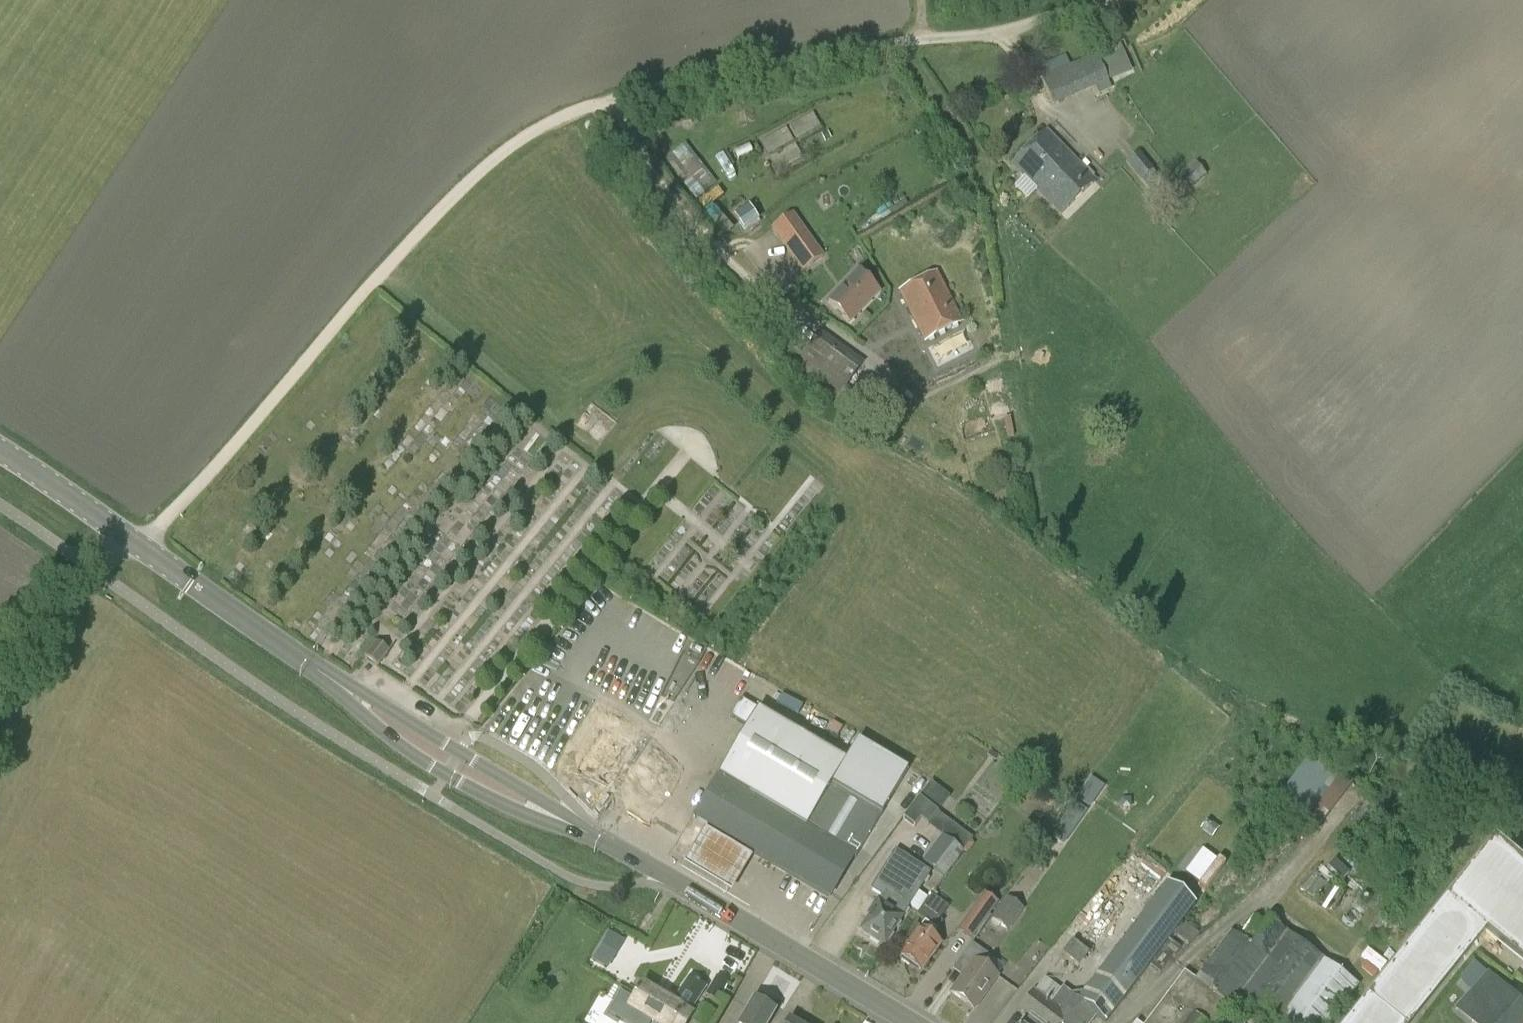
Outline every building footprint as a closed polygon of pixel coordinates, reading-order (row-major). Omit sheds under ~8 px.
[(1097,54),(1109,80),(1132,70),(1120,44),(1097,54)] [(1053,106),(1107,82),(1095,54),(1041,78),(1053,106)] [(766,151),(793,139),(791,136),(818,125),(813,114),(790,124),(791,128),(761,141),(766,151)] [(1035,189),(1068,154),(1046,132),(1012,165),(1035,189)] [(778,170),(802,156),(795,142),(770,157),(778,170)] [(692,159),(682,147),(672,154),(683,167),(692,159)] [(1140,182),(1154,171),(1138,152),(1125,164),(1140,182)] [(1068,154),(1035,189),(1061,215),(1095,182),(1092,178),(1094,176),(1087,169),(1085,171),(1068,154)] [(1191,186),(1206,174),(1197,162),(1181,174),(1191,186)] [(750,206),(734,215),(742,230),(759,221),(750,206)] [(790,214),(770,228),(802,273),(824,257),(792,213),(790,214)] [(850,322),(879,292),(858,271),(828,301),(850,322)] [(925,342),(962,323),(936,274),(899,293),(925,342)] [(843,389),(862,363),(819,333),(801,359),(843,389)] [(379,667),(390,650),(377,641),(364,657),(379,667)] [(857,740),(845,762),(740,699),(730,717),(747,727),(693,818),(829,898),(853,858),(855,859),(880,816),(907,769),(857,740)] [(1349,786),(1307,757),(1275,803),(1317,832),(1349,786)] [(937,813),(918,798),(902,819),(913,827),(920,819),(928,825),(937,813)] [(1066,844),(1087,809),(1068,798),(1047,833),(1066,844)] [(967,854),(973,845),(971,841),(973,839),(952,822),(923,862),(944,876),(962,853),(967,854)] [(748,856),(702,828),(682,862),(728,889),(748,856)] [(1491,836),(1343,1022),(1410,1022),(1437,990),(1440,992),(1497,918),(1522,938),(1522,861),(1491,836)] [(1198,881),(1215,857),(1203,848),(1185,871),(1198,881)] [(930,873),(895,850),(873,884),(885,891),(879,901),(876,899),(865,915),(867,916),(858,930),(870,938),(870,939),(879,944),(884,947),(904,916),(903,916),(930,873)] [(1335,859),(1327,866),(1340,879),(1348,871),(1335,859)] [(1166,879),(1079,999),(1109,1021),(1196,901),(1166,879)] [(971,940),(998,902),(983,892),(957,930),(971,940)] [(931,938),(941,923),(938,921),(948,907),(931,895),(921,909),(916,915),(924,921),(918,929),(915,927),(905,941),(908,943),(899,956),(920,972),(940,944),(931,938)] [(1007,897),(991,919),(1008,931),(1024,909),(1007,897)] [(1270,921),(1265,928),(1256,922),(1241,941),(1231,933),(1195,981),(1183,972),(1145,1022),(1220,1022),(1230,1010),(1237,1015),(1248,1000),(1279,1022),(1330,1022),(1357,987),(1270,921)] [(1176,932),(1190,943),(1199,933),(1185,921),(1176,932)] [(1174,958),(1180,949),(1169,940),(1149,966),(1159,973),(1172,956),(1174,958)] [(1079,967),(1088,954),(1072,941),(1062,954),(1079,967)] [(973,1010),(997,977),(981,966),(988,956),(971,944),(957,963),(967,970),(950,993),(973,1010)] [(1469,991),(1486,973),(1472,961),(1456,978),(1469,991)] [(705,988),(689,978),(672,1005),(642,987),(629,1008),(653,1022),(687,1022),(691,1017),(688,1015),(705,988)] [(716,1002),(727,984),(717,978),(706,996),(716,1002)] [(1067,993),(1061,988),(1049,1004),(1033,992),(1019,1010),(1027,1016),(1022,1022),(1090,1022),(1096,1015),(1067,993)] [(775,1012),(753,999),(739,1022),(769,1022),(775,1012)] [(1486,1006),(1471,1022),(1505,1022),(1486,1006)]
